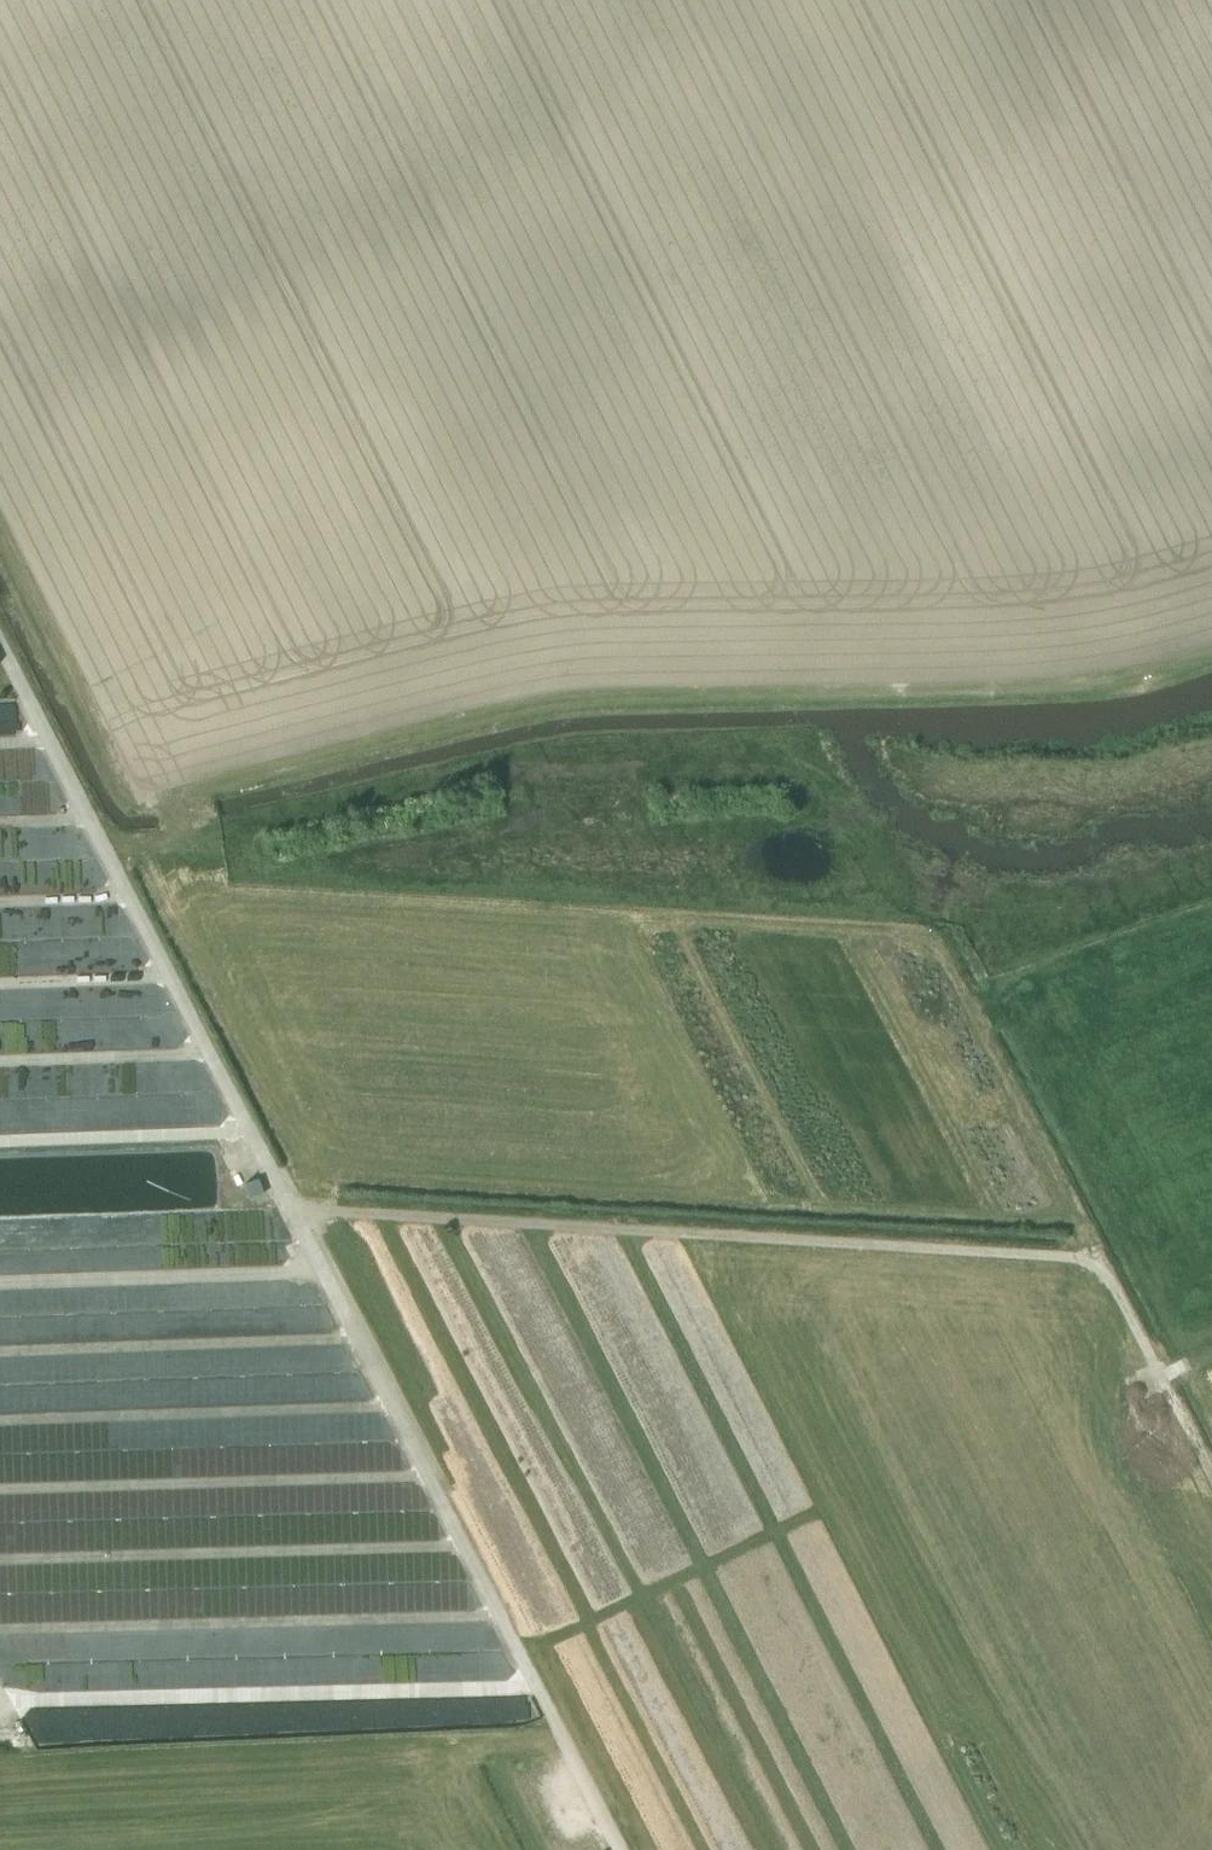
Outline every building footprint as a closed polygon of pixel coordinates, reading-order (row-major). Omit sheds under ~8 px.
[(259,1179),(245,1184),(250,1199),(265,1194),(259,1179)] [(131,1701),(222,1700),(222,1684),(210,1685),(210,1664),(146,1665),(146,1688),(131,1689),(131,1701)]
